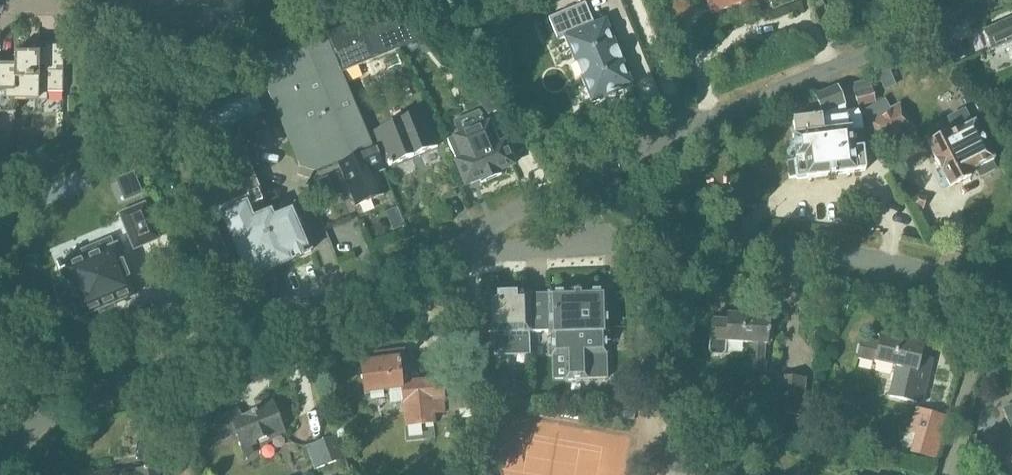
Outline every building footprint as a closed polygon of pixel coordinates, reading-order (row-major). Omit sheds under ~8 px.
[(194,7),(219,7),(219,17),(244,17),(244,0),(195,0),(194,7)] [(713,15),(750,0),(706,0),(713,15)] [(618,94),(618,93),(634,87),(607,20),(596,25),(587,3),(550,18),(559,41),(566,38),(593,104),(609,97),(611,98),(612,98),(613,98),(615,97),(616,97),(617,96),(617,95),(618,94)] [(324,35),(341,75),(418,42),(388,8),(324,35)] [(984,31),(992,50),(1011,42),(1011,19),(984,31)] [(372,148),(341,75),(324,35),(254,65),(298,171),(314,173),(350,157),(372,148)] [(39,53),(15,53),(15,60),(0,59),(0,114),(15,114),(15,99),(47,100),(47,93),(64,93),(64,38),(39,38),(39,53)] [(158,153),(262,112),(250,81),(145,123),(158,153)] [(874,102),(869,81),(854,85),(859,106),(874,102)] [(799,180),(866,171),(862,143),(852,144),(851,131),(863,130),(861,118),(858,111),(846,113),(845,107),(846,107),(838,89),(816,97),(823,116),(821,118),(792,122),(797,159),(795,162),(788,163),(790,178),(797,178),(799,180)] [(481,92),(474,98),(488,115),(496,109),(481,92)] [(862,111),(883,147),(914,128),(900,104),(892,109),(885,98),(862,111)] [(972,125),(967,115),(965,110),(947,119),(954,134),(929,147),(941,170),(933,174),(941,189),(944,190),(950,187),(950,189),(971,178),(969,174),(977,170),(980,177),(996,169),(992,162),(994,161),(975,123),(972,125)] [(437,146),(423,111),(375,131),(389,166),(437,146)] [(459,135),(447,140),(457,162),(456,162),(466,185),(480,179),(481,183),(501,174),(500,171),(514,165),(504,142),(498,144),(489,123),(484,125),(459,135)] [(339,164),(357,206),(384,194),(375,173),(385,168),(376,148),(373,150),(372,148),(350,157),(351,159),(339,164)] [(268,216),(259,220),(253,205),(262,201),(258,193),(261,192),(246,156),(223,166),(227,177),(193,190),(201,208),(187,213),(194,231),(191,233),(205,268),(228,258),(215,224),(225,220),(249,278),(288,262),(287,261),(310,251),(292,207),(269,217),(268,216)] [(158,239),(144,205),(120,215),(134,249),(158,239)] [(80,317),(136,294),(116,246),(113,247),(110,240),(81,252),(84,259),(63,268),(62,264),(56,266),(59,273),(62,272),(66,283),(55,288),(63,308),(75,303),(80,317)] [(179,273),(190,269),(185,259),(175,263),(179,273)] [(549,294),(529,294),(531,332),(550,331),(551,356),(566,355),(566,378),(608,377),(607,333),(609,333),(607,291),(587,292),(587,291),(569,291),(569,293),(549,293),(549,294)] [(531,355),(531,332),(529,294),(486,295),(487,333),(491,333),(491,347),(495,347),(495,356),(508,356),(507,350),(530,350),(530,355),(531,355)] [(768,344),(770,318),(728,316),(728,322),(713,321),(711,340),(709,340),(708,352),(712,356),(721,356),(724,353),(725,341),(753,343),(751,372),(763,372),(765,344),(768,344)] [(858,359),(895,366),(888,397),(923,405),(933,358),(923,356),(925,346),(882,337),(880,343),(863,339),(858,359)] [(389,394),(403,392),(407,428),(435,425),(434,414),(446,412),(442,378),(409,382),(406,350),(382,352),(383,360),(361,362),(365,394),(389,391),(389,394)] [(777,376),(774,415),(803,417),(806,378),(777,376)] [(243,446),(283,430),(270,395),(256,400),(260,409),(237,418),(234,410),(215,418),(222,437),(237,431),(243,446)] [(1004,409),(1011,430),(1011,406),(1004,409)] [(947,418),(923,411),(911,453),(934,459),(947,418)] [(344,459),(336,435),(306,446),(314,469),(344,459)]
